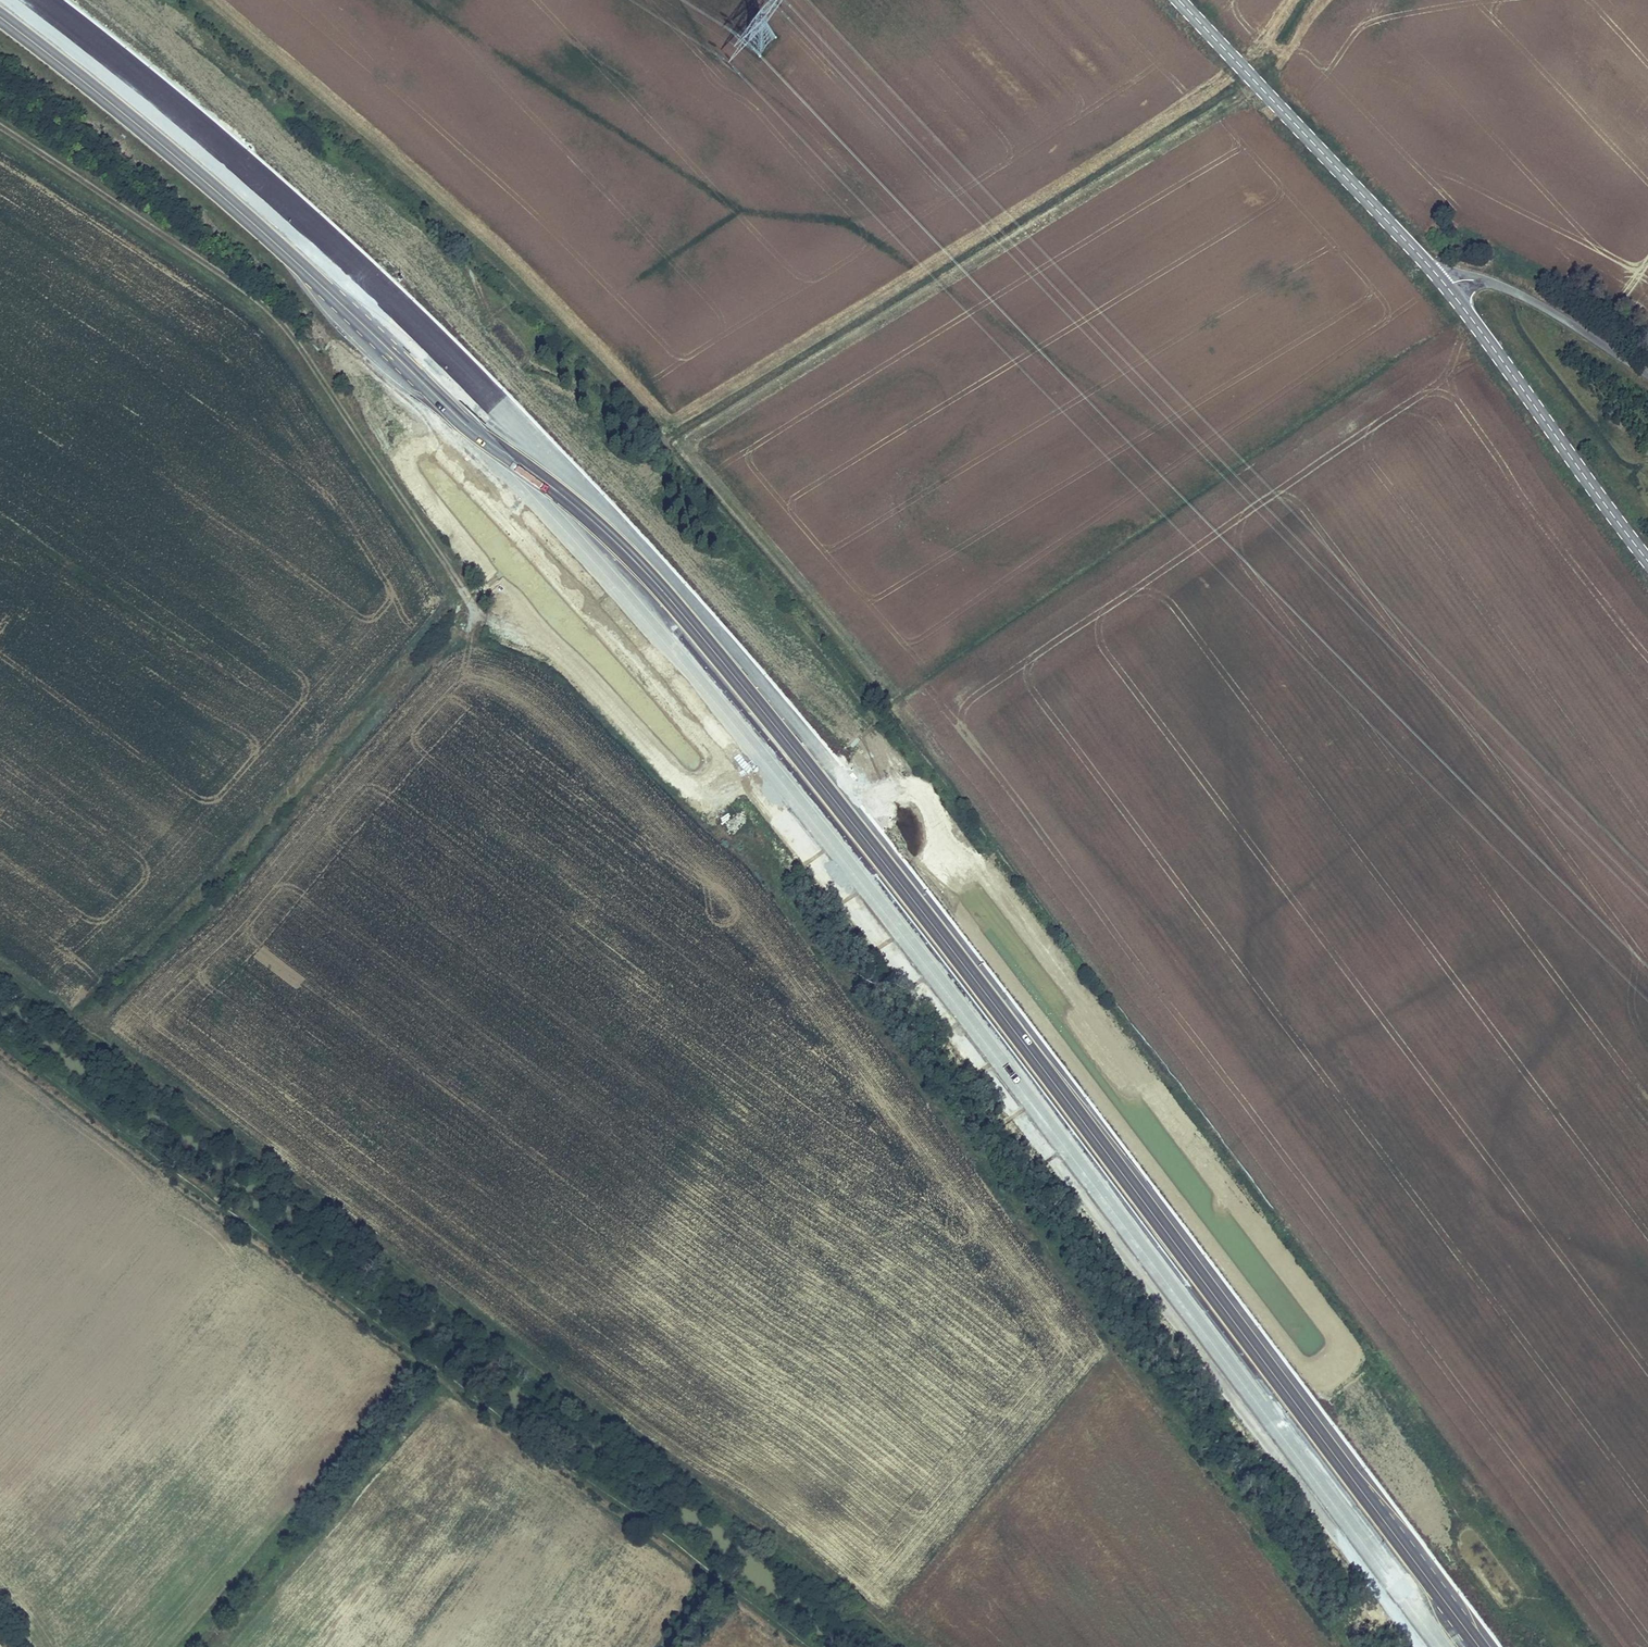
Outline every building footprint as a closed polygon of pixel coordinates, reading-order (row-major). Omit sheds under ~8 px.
[(707,1608),(700,1617),(711,1625),(718,1616),(707,1608)]
